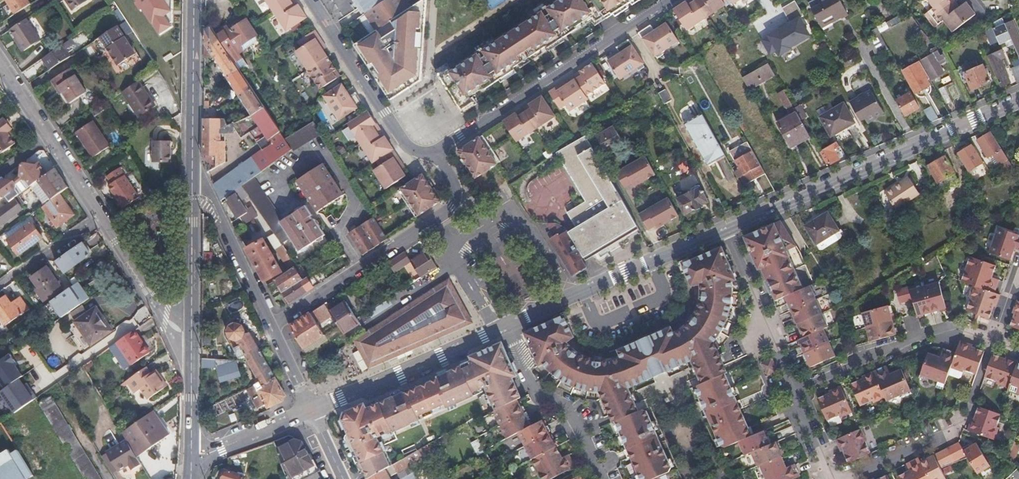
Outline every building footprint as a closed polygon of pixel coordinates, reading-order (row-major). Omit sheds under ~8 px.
[(28,0),(7,0),(10,6),(16,14),(31,4),(28,0)] [(69,0),(66,0),(73,11),(75,9),(69,0)] [(89,0),(69,0),(75,9),(89,0)] [(158,36),(171,28),(171,0),(134,0),(158,36)] [(274,11),(292,0),(267,0),(274,11)] [(295,0),(292,0),(274,11),(287,31),(305,19),(307,18),(303,11),(295,0)] [(391,100),(414,85),(412,82),(415,80),(421,80),(423,51),(419,51),(421,26),(425,26),(427,0),(423,0),(412,7),(407,0),(386,0),(366,13),(365,14),(376,31),(358,43),(355,45),(364,60),(391,100)] [(358,5),(360,4),(366,13),(386,0),(355,0),(358,5)] [(605,16),(594,0),(562,0),(560,1),(559,0),(555,0),(528,18),(530,21),(497,42),(495,39),(476,52),(478,55),(453,72),(447,63),(437,70),(441,77),(464,112),(475,104),(470,96),(476,93),(594,15),(598,21),(605,16)] [(605,16),(613,11),(614,13),(619,10),(620,7),(624,4),(625,6),(634,0),(594,0),(605,16)] [(674,10),(675,12),(687,30),(706,17),(695,0),(689,0),(680,6),(674,10)] [(706,17),(726,5),(724,2),(722,0),(695,0),(706,17)] [(805,15),(796,0),(783,8),(792,23),(803,16),(805,15)] [(840,0),(817,0),(820,5),(812,10),(820,24),(839,14),(841,17),(847,14),(840,0)] [(934,7),(925,14),(930,21),(952,4),(955,1),(954,0),(929,0),(934,7)] [(975,15),(966,2),(960,7),(955,1),(952,4),(930,21),(935,27),(944,20),(953,32),(975,15)] [(822,28),(841,17),(839,14),(820,24),(822,28)] [(246,16),(235,23),(237,26),(248,19),(246,16)] [(771,35),(765,39),(773,54),(780,50),(783,55),(815,36),(803,16),(792,23),(771,35)] [(41,40),(27,18),(10,30),(24,51),(41,40)] [(261,40),(248,19),(237,26),(235,23),(223,30),(224,31),(217,36),(235,63),(242,58),(240,54),(244,51),(246,54),(252,50),(250,47),(252,46),(258,56),(265,51),(259,41),(261,40)] [(1014,21),(1005,24),(1014,44),(1018,57),(1018,33),(1014,21)] [(655,57),(679,41),(667,23),(655,31),(651,25),(639,33),(655,57)] [(1007,47),(1014,44),(1005,24),(993,30),(997,37),(1000,44),(1005,42),(1007,47)] [(991,40),(997,37),(993,30),(991,25),(986,27),(991,40)] [(95,41),(102,52),(107,48),(111,55),(118,66),(136,55),(118,26),(95,41)] [(213,55),(228,79),(240,70),(235,63),(217,36),(210,27),(205,31),(205,58),(213,55)] [(877,55),(888,49),(880,34),(877,28),(872,31),(871,36),(873,39),(868,41),(877,55)] [(315,30),(298,41),(302,47),(296,51),(308,70),(326,58),(328,57),(323,50),(327,48),(323,42),(315,30)] [(926,44),(931,40),(922,30),(918,33),(926,44)] [(75,43),(72,39),(42,59),(49,70),(70,57),(65,50),(75,43)] [(620,79),(644,64),(629,40),(617,47),(621,53),(608,61),(620,79)] [(933,80),(944,74),(938,62),(945,58),(943,55),(941,56),(936,47),(933,48),(935,53),(922,60),(933,80)] [(1001,87),(1010,83),(1001,60),(1006,57),(1002,49),(988,56),(1001,87)] [(328,57),(326,58),(308,70),(321,89),(340,76),(332,63),(328,57)] [(247,66),(242,58),(235,63),(240,70),(240,71),(247,66)] [(930,78),(920,61),(903,71),(916,93),(930,85),(927,80),(930,78)] [(973,90),(990,83),(982,66),(979,67),(976,61),(963,67),(973,90)] [(586,68),(573,76),(576,79),(586,96),(606,83),(594,65),(593,63),(586,68)] [(750,90),(775,75),(769,64),(743,78),(750,90)] [(1011,69),(1017,84),(1018,84),(1018,66),(1011,69)] [(175,67),(163,75),(171,88),(183,81),(175,67)] [(87,93),(71,68),(51,81),(56,88),(58,86),(63,92),(66,98),(70,104),(87,93)] [(228,79),(253,116),(265,108),(240,71),(240,70),(228,79)] [(561,84),(549,92),(560,109),(566,105),(570,111),(588,99),(586,96),(576,79),(569,84),(567,80),(561,84)] [(147,93),(139,81),(122,92),(140,118),(154,108),(156,106),(147,93)] [(340,120),(364,104),(356,92),(350,96),(342,84),(324,96),(340,120)] [(937,87),(946,104),(951,101),(942,85),(937,87)] [(655,105),(662,101),(655,88),(648,91),(655,105)] [(666,89),(661,92),(667,103),(672,100),(666,89)] [(786,108),(792,105),(784,90),(778,94),(786,108)] [(871,90),(850,102),(861,121),(865,118),(867,122),(875,118),(884,113),(871,90)] [(654,106),(647,92),(640,96),(648,109),(654,106)] [(920,108),(911,93),(897,101),(905,116),(920,108)] [(536,101),(523,109),(536,129),(555,116),(543,98),(542,96),(536,101)] [(685,125),(700,117),(692,103),(678,111),(685,125)] [(855,123),(844,104),(821,117),(831,136),(855,123)] [(807,117),(800,105),(794,108),(796,112),(801,120),(807,117)] [(938,119),(931,106),(924,110),(931,123),(938,119)] [(262,171),(292,150),(280,132),(281,132),(265,108),(253,116),(252,116),(234,124),(233,124),(228,126),(226,120),(225,119),(219,119),(204,119),(204,156),(207,171),(208,173),(226,162),(226,138),(222,138),(222,133),(226,133),(234,133),(234,127),(242,138),(251,132),(262,150),(252,157),(214,185),(221,201),(225,197),(243,186),(255,178),(262,172),(262,171)] [(536,129),(523,109),(510,117),(504,122),(505,123),(513,135),(517,141),(536,129)] [(348,124),(361,143),(381,130),(372,117),(368,111),(366,112),(348,124)] [(792,148),(811,137),(801,120),(796,112),(778,123),(792,148)] [(725,154),(703,115),(686,125),(708,164),(725,154)] [(16,144),(11,137),(8,132),(10,131),(13,129),(9,124),(4,118),(0,122),(0,155),(16,144)] [(110,146),(93,121),(78,131),(86,144),(85,145),(93,158),(110,146)] [(293,151),(322,134),(314,122),(286,139),(293,150),(293,151)] [(624,143),(614,126),(597,136),(607,153),(624,143)] [(361,143),(373,162),(376,160),(392,150),(393,149),(389,143),(381,130),(361,143)] [(86,144),(78,131),(76,133),(85,145),(86,144)] [(998,166),(1008,160),(991,132),(978,140),(989,157),(991,156),(998,166)] [(492,148),(483,135),(463,148),(458,151),(467,165),(472,162),(492,148)] [(586,136),(557,153),(567,169),(582,194),(586,202),(568,213),(577,228),(568,232),(583,257),(584,258),(592,253),(638,226),(593,148),(592,148),(586,136)] [(171,163),(171,141),(153,141),(153,163),(171,163)] [(502,147),(512,160),(519,154),(509,141),(502,147)] [(746,185),(765,174),(753,151),(747,141),(741,145),(742,147),(731,153),(735,160),(739,169),(734,172),(738,179),(741,177),(746,185)] [(830,162),(831,164),(840,159),(837,153),(839,151),(837,149),(840,147),(837,142),(823,150),(820,152),(826,162),(827,164),(830,162)] [(984,163),(973,145),(958,154),(969,172),(984,163)] [(480,175),(501,162),(492,148),(472,162),(467,165),(476,178),(480,175)] [(386,189),(406,176),(402,169),(405,167),(401,161),(393,149),(392,150),(376,160),(380,166),(374,170),(386,189)] [(56,168),(44,150),(40,150),(34,155),(39,162),(36,164),(25,162),(21,165),(20,176),(14,180),(3,179),(0,181),(0,197),(1,196),(7,197),(10,202),(15,198),(20,195),(17,190),(17,184),(23,180),(28,182),(32,186),(38,181),(44,177),(42,175),(44,174),(46,176),(56,168)] [(617,173),(626,189),(634,184),(635,186),(657,174),(647,156),(617,173)] [(955,174),(945,156),(927,166),(937,184),(955,174)] [(318,212),(344,195),(335,182),(333,184),(330,180),(333,178),(323,164),(297,181),(318,212)] [(60,194),(69,187),(56,168),(46,176),(44,177),(38,181),(52,200),(60,194)] [(139,197),(120,168),(107,177),(112,184),(109,186),(116,198),(123,208),(139,197)] [(432,188),(423,175),(419,177),(398,191),(407,204),(427,191),(432,188)] [(274,234),(281,244),(291,238),(281,222),(283,221),(255,178),(243,186),(249,196),(255,205),(268,223),(271,228),(274,234)] [(920,194),(910,179),(905,183),(904,181),(886,193),(897,210),(920,194)] [(31,187),(32,186),(28,182),(23,180),(17,184),(17,190),(20,195),(31,187)] [(44,205),(52,200),(38,181),(32,186),(31,187),(44,205)] [(693,190),(694,191),(678,199),(686,214),(703,206),(703,205),(708,202),(700,187),(698,185),(694,187),(693,190)] [(245,225),(254,218),(260,228),(261,227),(268,223),(255,205),(247,210),(241,201),(249,196),(243,186),(225,197),(239,218),(240,218),(245,225)] [(436,204),(441,201),(432,188),(427,191),(407,204),(416,217),(436,204)] [(57,228),(75,215),(60,194),(52,200),(44,205),(42,207),(57,228)] [(10,202),(7,197),(1,196),(0,197),(0,210),(10,202)] [(15,198),(10,202),(0,210),(0,227),(24,209),(15,198)] [(670,198),(640,214),(649,230),(657,226),(658,228),(680,216),(670,198)] [(306,206),(304,207),(311,217),(312,216),(306,206)] [(291,238),(300,252),(325,235),(315,219),(313,220),(311,217),(304,207),(283,221),(281,222),(291,238)] [(839,231),(828,212),(805,226),(817,245),(825,240),(839,231)] [(8,240),(32,223),(28,218),(5,236),(8,240)] [(361,226),(375,247),(387,240),(373,218),(361,226)] [(776,299),(776,301),(786,297),(804,289),(787,250),(797,246),(781,221),(770,226),(773,233),(748,244),(753,257),(756,263),(759,270),(762,268),(776,299)] [(19,255),(43,238),(32,223),(8,240),(19,255)] [(264,232),(271,228),(268,223),(261,227),(264,232)] [(553,236),(549,238),(571,276),(586,267),(581,258),(583,257),(568,232),(567,230),(565,228),(564,227),(562,226),(561,225),(559,224),(557,224),(553,223),(546,223),(547,224),(553,236)] [(363,255),(375,247),(361,226),(349,233),(363,255)] [(1018,250),(1018,235),(998,228),(990,253),(1011,260),(1015,249),(1018,250)] [(842,236),(839,231),(825,240),(829,246),(841,239),(842,236)] [(276,250),(282,245),(281,244),(274,234),(268,238),(276,250)] [(266,282),(283,272),(264,239),(247,249),(266,282)] [(92,254),(83,242),(56,262),(64,274),(92,254)] [(276,250),(290,271),(295,267),(296,267),(282,245),(276,250)] [(737,280),(725,252),(722,247),(703,256),(689,261),(682,264),(685,270),(684,270),(685,272),(685,271),(692,286),(694,286),(694,301),(692,301),(691,304),(693,305),(692,307),(690,306),(688,310),(690,310),(686,315),(684,317),(680,321),(677,324),(674,325),(672,327),(656,334),(656,332),(652,334),(653,335),(652,336),(639,341),(637,342),(636,341),(633,342),(634,344),(618,350),(615,351),(612,352),(609,352),(605,353),(602,353),(601,353),(599,353),(596,353),(595,353),(593,352),(594,351),(591,350),(590,351),(588,350),(588,349),(585,347),(584,349),(572,339),(574,337),(568,322),(569,322),(568,321),(567,321),(565,316),(557,319),(525,333),(539,366),(544,364),(550,371),(557,377),(565,381),(573,386),(583,389),(593,391),(600,392),(613,422),(617,421),(639,411),(629,389),(655,377),(667,372),(692,361),(702,384),(723,374),(728,373),(727,372),(724,364),(715,343),(721,334),(726,324),(731,312),(733,304),(734,297),(733,288),(733,282),(737,280)] [(421,278),(437,267),(427,251),(411,262),(421,278)] [(395,273),(411,262),(405,252),(388,263),(395,273)] [(924,262),(920,256),(916,259),(920,265),(924,262)] [(970,256),(961,281),(973,285),(994,293),(999,280),(992,277),(994,274),(996,265),(970,256)] [(61,286),(47,267),(31,277),(39,289),(36,290),(43,299),(61,286)] [(303,280),(295,267),(290,271),(276,280),(280,287),(284,293),(303,280)] [(308,277),(303,280),(284,293),(281,295),(288,305),(291,303),(315,287),(308,277)] [(367,365),(472,320),(470,316),(463,304),(460,297),(454,285),(450,278),(354,341),(357,347),(350,351),(358,366),(365,362),(367,365)] [(467,294),(460,281),(454,285),(460,297),(467,294)] [(71,311),(90,298),(79,282),(60,295),(71,311)] [(932,312),(947,308),(940,282),(925,286),(932,312)] [(980,316),(989,319),(992,311),(994,306),(996,307),(1000,295),(994,293),(973,285),(969,298),(971,299),(967,311),(980,316)] [(816,300),(811,286),(804,289),(786,297),(792,310),(816,300)] [(918,316),(932,312),(925,286),(911,290),(913,300),(918,316)] [(910,287),(897,290),(900,303),(913,300),(911,290),(910,287)] [(6,296),(0,300),(0,317),(6,325),(28,309),(20,297),(12,303),(6,296)] [(350,300),(331,310),(345,336),(364,326),(350,300)] [(470,316),(477,312),(470,300),(467,302),(463,304),(470,316)] [(823,313),(816,300),(792,310),(798,324),(823,313)] [(1017,300),(1013,313),(1015,314),(1013,318),(1010,326),(1018,329),(1018,301),(1017,300)] [(330,313),(325,304),(311,313),(289,327),(296,338),(304,349),(322,337),(324,341),(341,330),(337,323),(323,332),(318,324),(317,322),(319,321),(321,324),(331,318),(329,314),(331,313),(330,313)] [(893,320),(889,306),(862,313),(866,327),(893,320)] [(85,349),(112,331),(96,308),(70,326),(85,349)] [(134,314),(137,320),(147,315),(144,309),(134,314)] [(829,327),(823,313),(798,324),(804,338),(824,329),(829,327)] [(897,334),(893,320),(866,327),(870,342),(897,334)] [(247,358),(248,361),(261,352),(260,351),(250,333),(246,335),(246,333),(246,332),(246,331),(246,329),(245,327),(243,325),(242,324),(241,323),(239,323),(238,322),(237,322),(235,322),(234,323),(232,323),(231,324),(230,325),(229,326),(228,327),(228,328),(227,329),(227,331),(227,332),(227,333),(227,335),(228,337),(229,338),(230,339),(231,340),(232,340),(233,341),(234,341),(235,342),(236,342),(238,342),(240,346),(234,349),(239,359),(245,355),(247,358)] [(805,353),(830,343),(824,329),(804,338),(799,340),(805,353)] [(150,353),(134,330),(117,342),(133,365),(150,353)] [(956,353),(951,367),(963,372),(964,369),(977,374),(985,351),(977,349),(976,350),(972,348),(972,347),(973,345),(961,341),(956,353)] [(836,356),(830,343),(805,353),(811,367),(836,356)] [(372,477),(391,466),(378,438),(393,431),(394,432),(421,420),(474,396),(473,392),(485,387),(496,411),(518,399),(521,398),(513,378),(509,369),(513,367),(505,347),(472,362),(368,408),(348,417),(345,424),(352,440),(349,441),(360,464),(362,463),(365,468),(367,467),(372,477)] [(939,381),(945,384),(949,375),(951,367),(956,353),(943,348),(940,357),(939,361),(935,359),(937,356),(928,353),(920,375),(933,379),(939,381)] [(312,367),(323,361),(316,349),(306,356),(312,367)] [(263,387),(276,378),(268,365),(270,364),(267,358),(265,359),(261,352),(248,361),(260,383),(263,387)] [(997,383),(1009,388),(1018,362),(1018,361),(1006,357),(1005,359),(1001,357),(993,354),(985,377),(997,381),(997,383)] [(22,375),(9,355),(0,361),(0,386),(1,388),(22,375)] [(777,371),(772,359),(762,364),(767,376),(777,371)] [(220,382),(241,376),(237,361),(216,360),(202,360),(202,368),(216,368),(220,382)] [(1018,362),(1009,388),(1008,390),(1018,394),(1018,362)] [(147,367),(145,364),(141,367),(135,372),(137,374),(126,381),(135,393),(141,389),(148,400),(168,386),(156,369),(151,373),(151,372),(147,367)] [(887,401),(911,391),(902,369),(893,373),(890,374),(887,366),(874,372),(885,398),(887,401)] [(509,369),(513,378),(517,376),(513,367),(509,369)] [(962,377),(963,372),(951,367),(949,375),(959,378),(962,377)] [(874,403),(885,398),(874,372),(862,377),(863,379),(864,380),(859,382),(859,381),(850,384),(860,406),(873,401),(874,403)] [(751,437),(723,374),(702,384),(697,386),(696,391),(720,446),(725,448),(740,442),(751,437)] [(18,378),(0,392),(0,394),(13,413),(33,399),(18,378)] [(286,396),(276,378),(263,387),(260,383),(256,386),(258,390),(254,392),(257,398),(254,399),(258,408),(267,404),(268,408),(269,407),(284,401),(286,396)] [(852,412),(841,386),(829,391),(830,393),(830,394),(826,396),(825,395),(818,398),(827,421),(840,415),(841,417),(852,412)] [(235,412),(229,416),(234,423),(255,405),(251,400),(244,406),(236,396),(228,403),(235,412)] [(51,397),(39,404),(85,478),(101,478),(51,397)] [(525,412),(518,399),(496,411),(494,412),(501,425),(525,412)] [(204,420),(217,414),(213,406),(201,412),(204,420)] [(968,430),(995,440),(999,427),(997,426),(1001,414),(1000,414),(979,406),(976,414),(977,415),(976,419),(974,419),(972,418),(968,430)] [(643,478),(653,478),(660,476),(671,471),(673,466),(648,411),(644,409),(639,411),(617,421),(643,478)] [(170,435),(153,411),(122,433),(127,441),(137,458),(170,435)] [(532,426),(525,412),(501,425),(508,438),(518,433),(532,426)] [(550,433),(543,420),(532,426),(518,433),(526,446),(550,433)] [(848,463),(871,453),(865,441),(867,440),(862,428),(836,440),(841,452),(843,451),(844,450),(846,455),(845,455),(848,463)] [(740,442),(746,455),(752,453),(771,444),(765,431),(751,437),(740,442)] [(557,447),(550,433),(526,446),(533,459),(557,447)] [(289,436),(275,441),(278,450),(295,440),(294,437),(289,436)] [(318,472),(302,442),(295,440),(278,450),(289,478),(306,478),(318,472)] [(473,444),(479,456),(486,452),(479,440),(473,444)] [(133,470),(141,465),(137,458),(127,441),(107,453),(118,471),(129,465),(133,470)] [(752,453),(758,466),(782,456),(783,455),(777,442),(771,444),(752,453)] [(978,474),(991,466),(976,443),(963,450),(958,442),(946,449),(953,462),(966,455),(978,474)] [(1014,442),(1007,457),(1014,463),(1018,450),(1018,444),(1014,442)] [(389,478),(397,473),(411,465),(433,453),(429,445),(368,478),(387,478),(389,478)] [(576,466),(569,454),(563,458),(561,454),(557,447),(533,459),(532,460),(542,478),(552,478),(576,466)] [(0,454),(0,478),(27,478),(33,475),(18,449),(11,453),(8,449),(0,454)] [(953,462),(946,449),(921,462),(930,478),(947,478),(941,468),(953,462)] [(118,471),(107,453),(102,456),(113,474),(118,471)] [(766,478),(795,478),(800,476),(800,475),(795,465),(795,464),(787,467),(784,469),(782,466),(785,464),(782,456),(758,466),(763,478),(765,477),(766,478)] [(921,462),(919,458),(906,464),(910,471),(911,474),(908,476),(906,472),(898,476),(900,478),(930,478),(921,462)] [(401,478),(402,478),(411,474),(415,472),(411,465),(397,473),(401,478)] [(246,477),(226,470),(223,478),(245,478),(246,477)]
